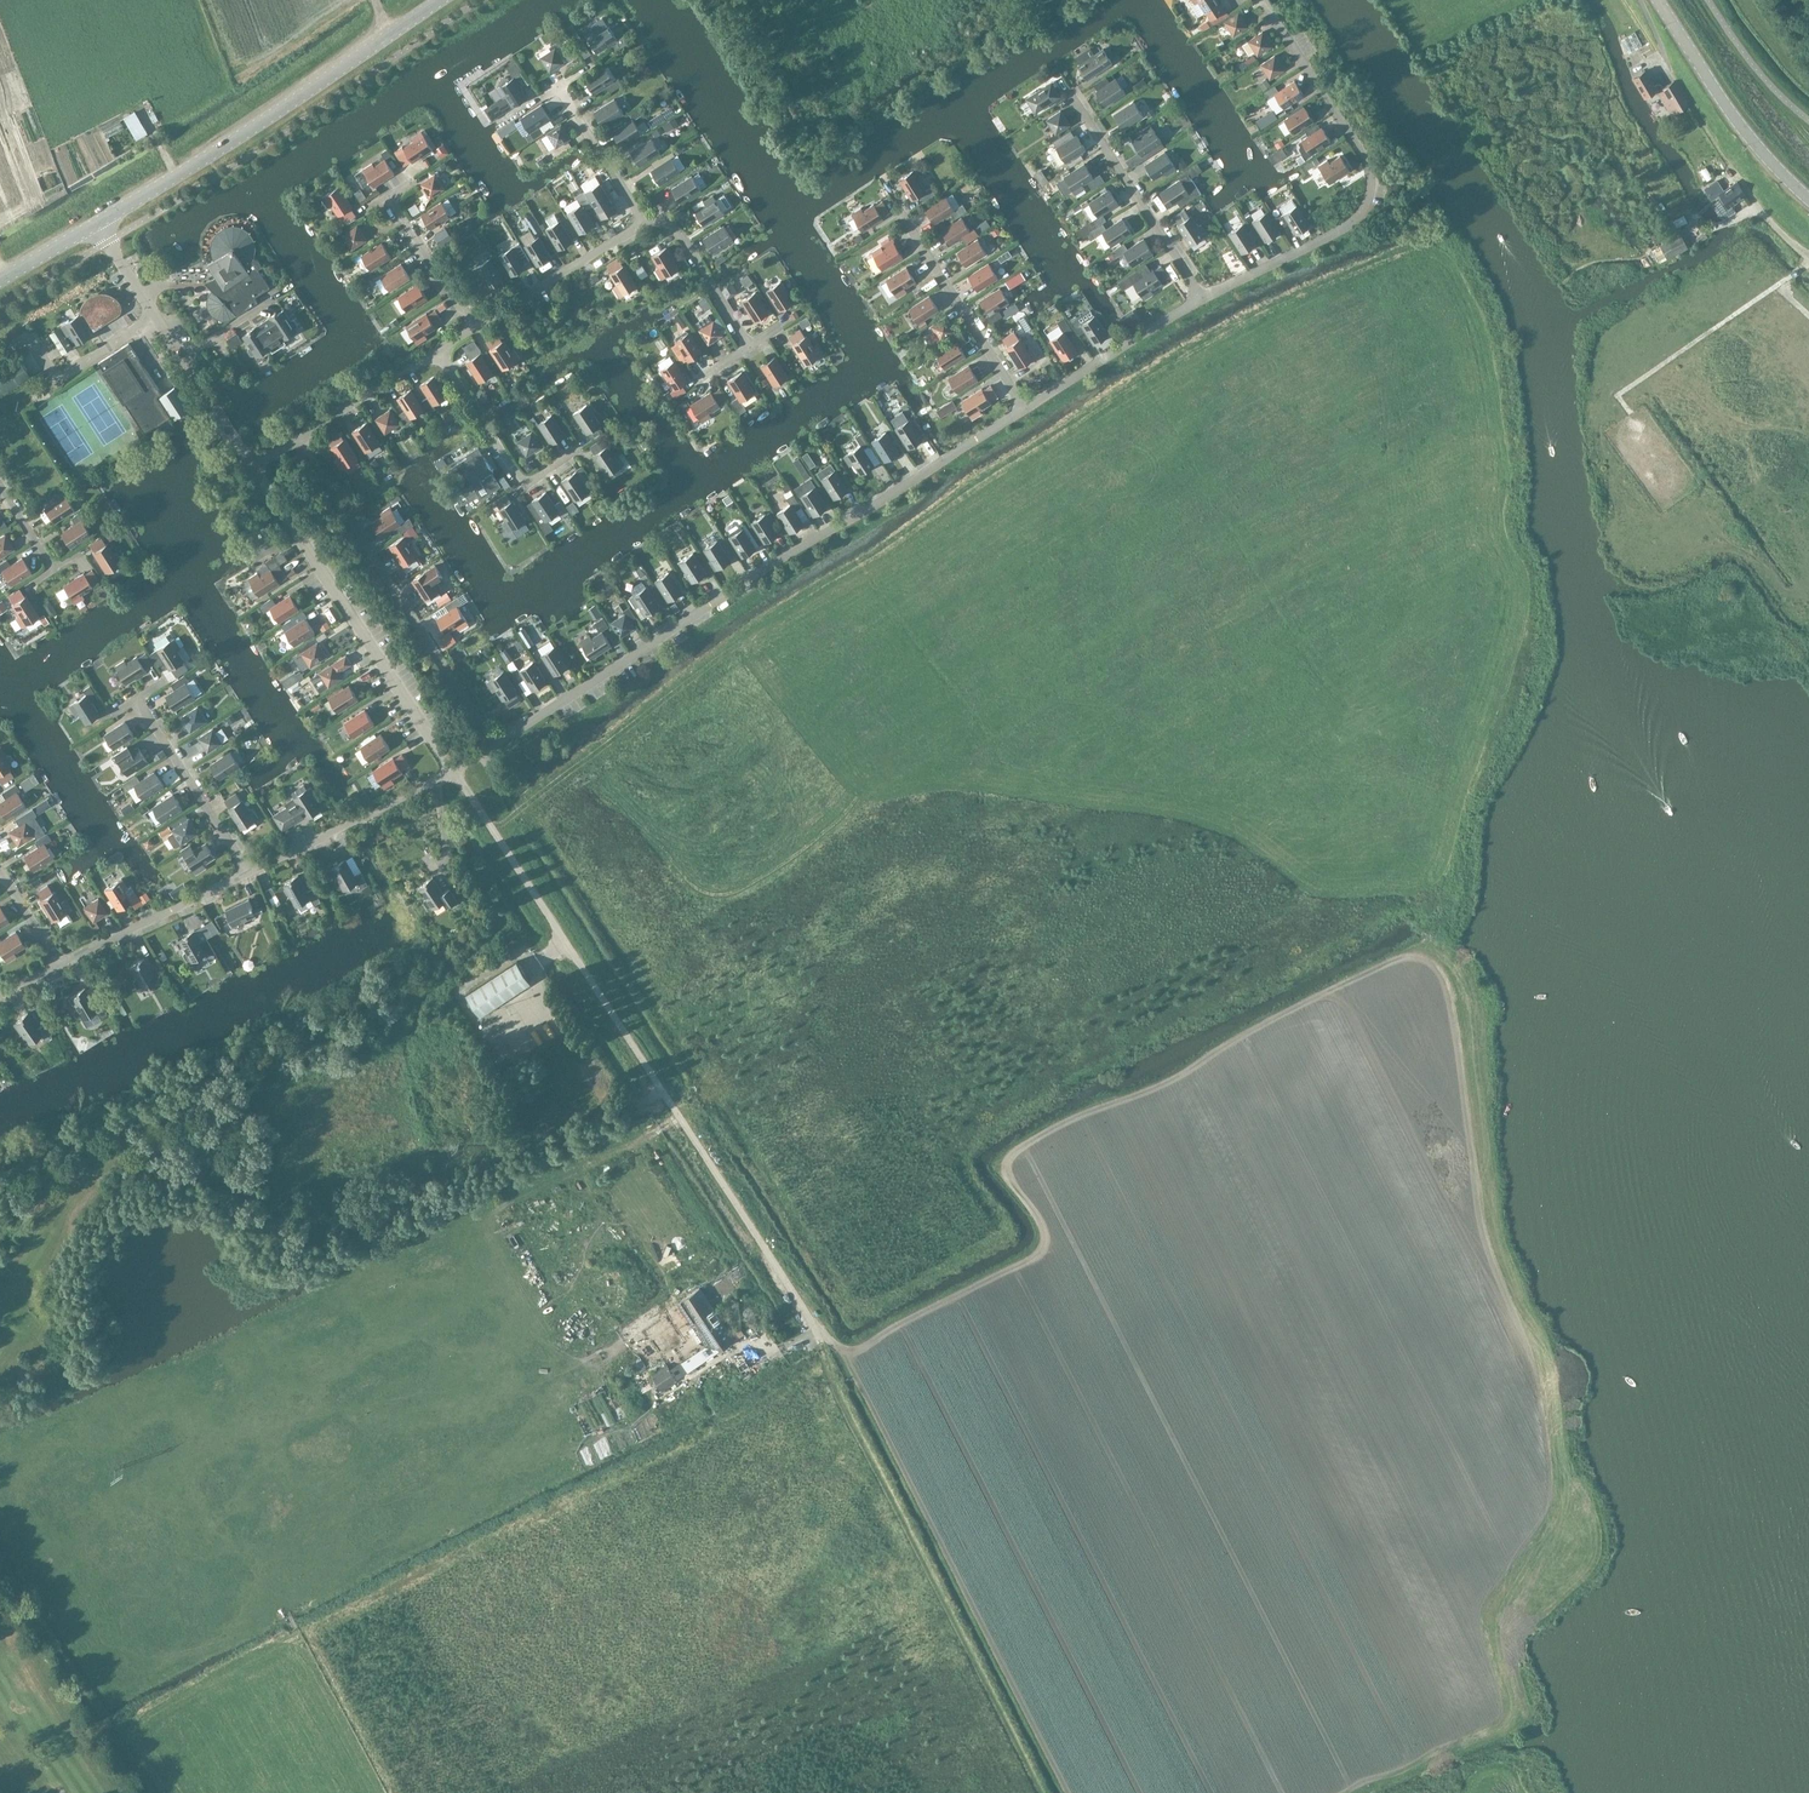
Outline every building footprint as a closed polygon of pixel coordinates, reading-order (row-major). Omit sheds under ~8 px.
[(1223,12),(1218,4),(1219,3),(1217,0),(1192,0),(1195,4),(1198,2),(1205,12),(1207,11),(1211,19),(1223,12)] [(1233,36),(1247,27),(1238,12),(1224,22),(1233,36)] [(586,33),(589,38),(588,39),(597,53),(617,40),(608,25),(597,33),(594,28),(591,27),(586,30),(586,33)] [(1258,25),(1237,40),(1241,46),(1248,41),(1257,55),(1272,46),(1258,25)] [(550,72),(564,62),(555,48),(541,57),(550,72)] [(1103,49),(1078,66),(1087,80),(1113,63),(1103,49)] [(1270,79),(1284,70),(1275,55),(1261,65),(1270,79)] [(515,57),(505,63),(513,75),(523,70),(515,57)] [(594,94),(606,86),(610,92),(622,84),(618,78),(614,80),(605,67),(585,80),(594,94)] [(1120,71),(1128,85),(1134,81),(1125,68),(1120,71)] [(520,72),(528,84),(531,83),(523,70),(522,71),(520,72)] [(1658,85),(1657,85),(1655,86),(1645,70),(1632,78),(1644,98),(1656,90),(1671,115),(1688,105),(1674,81),(1663,88),(1662,86),(1661,85),(1660,85),(1659,85),(1658,85)] [(513,77),(513,78),(497,88),(503,98),(506,96),(513,107),(527,98),(521,89),(528,84),(520,72),(513,77)] [(1105,106),(1125,92),(1116,78),(1096,92),(1105,106)] [(1283,108),(1304,95),(1294,81),(1279,91),(1275,85),(1262,94),(1266,100),(1275,95),(1283,108)] [(1053,84),(1041,91),(1040,89),(1026,99),(1035,113),(1049,104),(1050,106),(1062,98),(1053,84)] [(153,98),(148,99),(151,112),(156,111),(153,98)] [(492,111),(500,108),(496,99),(489,102),(492,111)] [(603,126),(624,114),(615,99),(594,112),(603,126)] [(1123,129),(1143,116),(1134,101),(1113,115),(1123,129)] [(1272,115),(1278,112),(1274,103),(1267,107),(1272,115)] [(530,132),(550,120),(541,105),(521,118),(530,132)] [(1293,134),(1314,121),(1304,107),(1284,120),(1293,134)] [(148,134),(136,111),(125,117),(137,140),(148,134)] [(1056,134),(1070,125),(1061,111),(1046,120),(1056,134)] [(621,146),(642,133),(633,119),(612,132),(621,146)] [(556,147),(570,138),(561,124),(547,133),(556,147)] [(1142,156),(1162,142),(1150,125),(1141,131),(1143,134),(1132,141),(1142,156)] [(1322,127),(1298,143),(1300,145),(1299,149),(1302,154),(1305,154),(1307,157),(1331,142),(1322,127)] [(413,162),(433,149),(422,132),(412,138),(414,141),(403,148),(404,150),(397,155),(404,166),(412,161),(413,162)] [(1065,162),(1086,149),(1077,135),(1056,148),(1065,162)] [(640,166),(660,153),(651,139),(631,152),(640,166)] [(1167,175),(1176,169),(1165,152),(1145,165),(1154,179),(1165,172),(1167,175)] [(1327,160),(1318,166),(1329,183),(1349,170),(1340,156),(1329,163),(1327,160)] [(660,185),(680,172),(671,158),(651,171),(660,185)] [(374,187),(394,173),(385,159),(374,166),(372,163),(363,169),(374,187)] [(1708,160),(1701,163),(1707,175),(1714,171),(1708,160)] [(1084,164),(1064,177),(1075,194),(1085,188),(1083,185),(1087,182),(1092,189),(1105,181),(1100,174),(1093,178),(1084,164)] [(923,202),(936,194),(931,187),(926,191),(913,171),(899,180),(912,200),(919,196),(923,202)] [(430,198),(444,188),(435,174),(421,184),(430,198)] [(681,203),(701,190),(692,176),(672,189),(681,203)] [(1169,207),(1189,194),(1180,180),(1160,193),(1169,207)] [(1728,217),(1733,214),(1735,212),(1731,206),(1746,195),(1737,182),(1724,191),(1717,180),(1705,188),(1711,200),(1719,195),(1722,199),(1715,203),(1722,213),(1724,211),(1728,217)] [(601,220),(615,211),(611,205),(613,204),(600,183),(585,192),(598,213),(597,213),(601,220)] [(345,222),(356,215),(351,207),(352,206),(339,186),(322,197),(328,207),(331,205),(338,216),(340,215),(345,222)] [(1094,229),(1102,223),(1106,220),(1102,214),(1118,204),(1109,190),(1089,203),(1098,216),(1089,222),(1094,229)] [(576,197),(582,204),(567,213),(580,234),(594,225),(586,211),(592,207),(583,192),(576,197)] [(417,197),(421,205),(428,201),(425,194),(417,197)] [(704,226),(724,213),(713,195),(704,201),(705,205),(695,211),(704,226)] [(963,204),(954,209),(946,196),(925,209),(934,223),(950,213),(954,219),(967,211),(963,204)] [(882,217),(890,212),(883,201),(875,206),(874,204),(863,211),(861,208),(852,214),(863,231),(883,219),(882,217)] [(431,229),(451,216),(442,202),(422,215),(431,229)] [(1281,227),(1283,228),(1289,224),(1296,235),(1310,226),(1297,205),(1277,218),(1277,221),(1281,227)] [(549,212),(552,219),(560,215),(557,208),(549,212)] [(1190,245),(1207,234),(1201,224),(1198,226),(1191,216),(1189,217),(1184,209),(1173,217),(1178,224),(1177,225),(1190,245)] [(1265,242),(1280,232),(1267,212),(1252,221),(1265,242)] [(950,245),(963,237),(967,243),(979,235),(975,229),(971,231),(962,218),(941,231),(950,245)] [(1106,229),(1102,223),(1094,229),(1090,231),(1094,238),(1102,232),(1111,246),(1131,233),(1122,219),(1106,229)] [(558,250),(573,241),(560,220),(546,229),(558,250)] [(1242,254),(1256,244),(1243,224),(1228,233),(1242,254)] [(352,249),(366,240),(357,225),(343,235),(352,249)] [(259,260),(254,257),(255,249),(254,240),(249,233),(242,228),(234,226),(225,228),(218,233),(213,240),(211,248),(213,256),(215,260),(207,265),(208,265),(209,265),(217,277),(211,280),(216,287),(213,289),(214,289),(212,291),(208,296),(207,303),(209,310),(212,315),(217,319),(224,320),(232,318),(258,302),(255,297),(270,287),(258,269),(262,266),(259,260)] [(713,253),(733,240),(724,226),(703,239),(713,253)] [(1667,258),(1687,248),(1680,235),(1660,245),(1667,258)] [(537,266),(551,257),(539,237),(524,245),(537,266)] [(966,266),(987,253),(978,239),(957,252),(966,266)] [(1133,266),(1153,253),(1144,239),(1128,249),(1124,243),(1111,251),(1115,258),(1124,253),(1133,266)] [(371,270),(391,257),(382,243),(362,256),(371,270)] [(881,246),(871,253),(882,270),(903,257),(894,243),(883,249),(881,246)] [(512,276),(526,267),(513,246),(499,255),(512,276)] [(662,279),(679,268),(666,248),(652,257),(659,267),(656,269),(662,279)] [(624,265),(623,266),(618,258),(607,266),(611,273),(610,274),(617,285),(614,287),(620,296),(637,286),(624,265)] [(494,295),(506,288),(501,281),(503,280),(490,259),(472,270),(478,279),(481,277),(488,288),(490,287),(494,295)] [(977,291),(998,278),(989,263),(968,277),(977,291)] [(390,291),(410,278),(401,264),(381,277),(390,291)] [(1153,269),(1132,282),(1144,299),(1153,293),(1151,290),(1162,283),(1161,282),(1169,277),(1161,265),(1154,270),(1153,269)] [(905,288),(915,281),(906,267),(886,280),(897,297),(907,291),(905,288)] [(766,291),(772,299),(780,311),(794,302),(781,282),(766,291)] [(923,282),(915,285),(918,292),(926,289),(923,282)] [(418,284),(398,297),(407,312),(427,298),(418,284)] [(1000,288),(982,299),(980,301),(988,315),(986,317),(990,324),(1001,317),(997,310),(1009,302),(1000,288)] [(756,292),(745,299),(741,301),(755,322),(769,312),(756,292)] [(101,294),(98,295),(97,295),(95,295),(93,296),(92,297),(91,298),(89,299),(88,300),(87,301),(85,303),(84,305),(83,306),(83,308),(82,310),(82,311),(83,312),(62,326),(68,336),(71,334),(78,344),(92,335),(86,326),(90,324),(93,329),(113,316),(120,304),(119,303),(118,302),(117,301),(116,300),(115,299),(113,298),(111,296),(109,296),(108,295),(106,295),(105,295),(102,294),(101,294)] [(175,294),(166,298),(169,307),(179,304),(175,294)] [(929,295),(923,299),(909,309),(918,323),(938,310),(929,295)] [(1001,312),(1005,318),(1019,309),(1015,303),(1001,312)] [(263,322),(279,347),(286,343),(284,340),(298,330),(297,330),(295,328),(297,327),(298,325),(295,320),(292,319),(291,321),(284,311),(285,310),(284,309),(277,315),(276,313),(263,322)] [(435,310),(428,315),(427,313),(406,326),(417,344),(427,338),(425,335),(436,328),(435,326),(442,321),(435,310)] [(696,323),(700,329),(699,330),(709,344),(723,335),(713,321),(709,315),(696,323)] [(1095,315),(1081,324),(1094,345),(1108,335),(1095,315)] [(66,337),(53,316),(42,323),(55,343),(66,337)] [(931,326),(941,340),(942,343),(949,338),(948,335),(955,331),(946,317),(931,326)] [(1050,340),(1050,341),(1049,342),(1048,344),(1050,348),(1053,348),(1054,347),(1063,360),(1077,351),(1068,337),(1074,333),(1064,317),(1057,321),(1063,331),(1050,340)] [(273,352),(279,347),(263,322),(249,330),(250,332),(243,337),(244,337),(250,347),(248,348),(248,350),(251,355),(253,355),(255,354),(256,356),(256,357),(256,358),(270,348),(273,352)] [(805,365),(823,354),(817,345),(813,347),(806,336),(805,337),(800,329),(789,336),(794,344),(792,345),(805,365)] [(687,332),(685,332),(676,337),(675,339),(676,341),(675,341),(688,362),(702,352),(689,332),(688,333),(687,332)] [(1019,368),(1037,357),(1030,347),(1027,349),(1020,338),(1019,339),(1014,332),(1003,339),(1008,346),(1006,347),(1019,368)] [(503,370),(520,359),(514,349),(511,351),(504,341),(502,342),(497,334),(486,341),(491,349),(490,350),(503,370)] [(945,369),(966,356),(957,341),(936,354),(945,369)] [(128,368),(140,360),(129,343),(116,351),(128,368)] [(479,383),(493,373),(480,353),(482,352),(478,346),(467,353),(470,359),(466,362),(479,383)] [(128,368),(116,351),(98,363),(131,413),(152,400),(150,396),(154,393),(150,386),(155,382),(140,360),(128,368)] [(774,386),(788,377),(775,357),(761,366),(774,386)] [(661,370),(674,390),(671,392),(675,398),(686,391),(682,385),(688,381),(675,361),(661,370)] [(969,365),(948,378),(957,392),(978,380),(969,365)] [(741,401),(755,392),(742,372),(727,381),(738,397),(731,401),(740,414),(746,410),(741,401)] [(420,385),(428,397),(422,401),(430,413),(436,409),(433,405),(448,396),(434,376),(420,385)] [(152,400),(131,413),(145,434),(170,417),(157,397),(162,394),(155,382),(150,386),(154,393),(150,396),(152,400)] [(990,401),(997,397),(990,385),(983,390),(982,389),(961,401),(972,419),(982,413),(980,410),(991,403),(990,401)] [(175,420),(189,410),(174,388),(160,397),(175,420)] [(719,404),(727,400),(720,388),(712,393),(711,392),(691,405),(702,422),(711,416),(709,413),(720,406),(719,404)] [(397,398),(405,411),(399,415),(407,427),(413,423),(411,418),(424,410),(411,389),(397,398)] [(593,440),(604,433),(599,425),(601,424),(594,414),(597,412),(590,402),(573,414),(587,434),(588,433),(593,440)] [(385,433),(399,424),(390,410),(376,419),(385,433)] [(551,444),(565,435),(552,415),(538,424),(551,444)] [(908,449),(923,440),(909,419),(895,428),(908,449)] [(366,452),(380,443),(367,423),(352,432),(366,452)] [(526,456),(541,447),(531,432),(517,442),(526,456)] [(885,462),(899,452),(886,432),(872,441),(885,462)] [(345,438),(344,439),(339,433),(328,440),(332,447),(331,448),(338,458),(335,460),(341,470),(358,459),(345,438)] [(870,446),(862,433),(856,437),(861,445),(844,456),(850,466),(853,464),(860,475),(874,465),(864,450),(870,446)] [(607,475),(624,464),(618,454),(615,456),(608,446),(606,447),(601,439),(590,447),(595,454),(594,455),(607,475)] [(370,454),(375,462),(381,458),(376,450),(370,454)] [(484,457),(472,465),(468,459),(456,467),(460,474),(464,471),(475,488),(484,481),(483,478),(493,471),(484,457)] [(834,499),(848,490),(835,470),(821,479),(834,499)] [(575,501),(590,492),(576,472),(562,481),(575,501)] [(813,516),(828,507),(815,487),(800,496),(813,516)] [(561,501),(555,505),(546,492),(532,501),(545,521),(558,513),(561,518),(569,513),(561,501)] [(509,532),(526,521),(513,501),(511,502),(506,494),(495,501),(500,509),(499,510),(506,520),(502,522),(509,532)] [(800,504),(794,494),(787,498),(791,504),(777,513),(790,533),(804,524),(796,511),(802,507),(800,504)] [(74,510),(65,496),(45,509),(54,523),(74,510)] [(409,518),(401,524),(390,507),(381,513),(383,516),(372,523),(381,537),(397,527),(401,534),(413,525),(409,518)] [(88,516),(84,510),(71,518),(75,524),(60,533),(70,548),(90,534),(81,521),(88,516)] [(765,543),(779,534),(766,514),(751,523),(765,543)] [(742,558),(757,549),(743,528),(729,537),(742,558)] [(0,538),(0,558),(14,549),(5,534),(0,538)] [(101,537),(89,544),(94,552),(93,553),(106,573),(123,562),(117,553),(114,554),(107,544),(105,545),(101,537)] [(403,566),(420,555),(414,546),(411,548),(404,537),(390,546),(403,566)] [(717,570),(731,560),(718,540),(704,549),(711,561),(707,563),(712,571),(716,569),(717,570)] [(692,583),(706,574),(693,553),(679,562),(686,574),(682,577),(687,585),(692,582),(692,583)] [(0,563),(0,573),(2,572),(11,585),(31,572),(22,558),(10,565),(7,559),(0,563)] [(287,577),(279,565),(271,570),(271,569),(260,576),(258,573),(248,579),(259,596),(280,583),(279,582),(287,577)] [(435,566),(412,581),(425,601),(442,590),(437,581),(443,577),(435,566)] [(293,568),(286,572),(290,577),(296,573),(293,568)] [(92,570),(84,574),(83,573),(63,586),(64,588),(56,593),(61,601),(69,596),(74,604),(84,597),(82,594),(93,587),(91,586),(98,581),(92,570)] [(668,602),(682,592),(669,572),(655,581),(668,602)] [(645,575),(633,583),(636,588),(649,580),(645,575)] [(646,616),(660,607),(647,586),(630,598),(636,607),(639,605),(646,616)] [(19,589),(8,596),(13,604),(12,605),(19,616),(15,618),(22,627),(39,616),(26,596),(24,597),(19,589)] [(290,595),(276,604),(272,598),(259,607),(264,614),(271,609),(279,622),(300,609),(290,595)] [(459,630),(468,624),(458,607),(462,604),(458,597),(445,605),(449,611),(437,619),(446,634),(457,627),(459,630)] [(602,624),(610,619),(596,599),(588,604),(602,624)] [(633,615),(637,613),(631,601),(626,604),(633,615)] [(327,613),(319,619),(324,626),(332,620),(327,613)] [(620,637),(635,628),(625,614),(611,623),(620,637)] [(44,615),(40,618),(44,624),(48,622),(44,615)] [(285,631),(294,646),(315,632),(306,618),(296,624),(293,618),(282,625),(285,631)] [(591,659),(611,646),(602,631),(591,638),(589,635),(580,642),(591,659)] [(174,638),(157,650),(170,670),(172,669),(176,677),(188,669),(183,662),(184,661),(177,650),(180,648),(174,638)] [(318,642),(301,653),(310,667),(327,656),(318,642)] [(511,645),(505,649),(513,660),(519,656),(511,645)] [(554,675),(569,666),(555,646),(541,655),(554,675)] [(125,660),(115,666),(126,684),(147,671),(146,669),(153,664),(146,653),(138,658),(137,656),(127,663),(125,660)] [(346,656),(319,673),(329,687),(343,678),(338,671),(350,663),(346,656)] [(533,691),(547,682),(534,661),(519,671),(533,691)] [(293,686),(307,677),(298,665),(285,674),(293,686)] [(509,707),(520,700),(516,692),(517,691),(504,671),(487,682),(493,692),(496,690),(503,701),(504,700),(509,707)] [(175,690),(166,696),(175,710),(195,697),(186,683),(189,681),(185,675),(171,684),(175,690)] [(349,685),(329,698),(338,713),(358,699),(349,685)] [(86,695),(70,706),(76,715),(79,713),(86,724),(100,715),(92,703),(98,699),(90,686),(83,690),(86,695)] [(318,693),(307,701),(312,707),(322,700),(318,693)] [(198,707),(181,717),(190,732),(207,721),(198,707)] [(365,710),(345,723),(354,737),(374,724),(365,710)] [(125,722),(105,735),(114,749),(125,742),(127,744),(134,740),(132,737),(134,736),(125,722)] [(222,743),(213,729),(199,738),(208,752),(222,743)] [(381,734),(360,747),(370,761),(390,748),(381,734)] [(0,746),(0,780),(2,784),(13,776),(8,769),(10,768),(3,757),(6,755),(0,746)] [(117,762),(119,761),(128,775),(148,762),(139,748),(130,753),(126,747),(113,755),(117,762)] [(231,752),(210,765),(220,779),(240,766),(231,752)] [(162,765),(172,759),(169,754),(159,760),(162,765)] [(373,771),(384,788),(394,782),(392,779),(403,772),(402,770),(409,766),(402,754),(394,759),(393,758),(373,771)] [(136,775),(123,783),(128,790),(135,786),(143,799),(164,786),(155,772),(140,781),(136,775)] [(292,785),(295,791),(308,783),(305,777),(292,785)] [(0,803),(0,811),(5,819),(25,806),(17,793),(20,791),(15,784),(1,793),(5,799),(0,803)] [(294,798),(290,801),(296,811),(300,809),(307,818),(321,809),(314,798),(317,797),(311,787),(294,798)] [(241,801),(236,794),(225,801),(229,808),(228,809),(241,829),(259,818),(252,809),(249,811),(242,800),(241,801)] [(173,795),(153,808),(162,822),(182,809),(173,795)] [(296,811),(290,801),(285,804),(287,807),(273,816),(282,830),(297,821),(292,814),(296,811)] [(189,819),(172,830),(181,844),(198,833),(189,819)] [(25,821),(9,832),(18,846),(34,835),(25,821)] [(140,835),(145,843),(155,837),(150,829),(140,835)] [(172,831),(166,833),(169,843),(175,841),(172,831)] [(38,847),(24,856),(33,871),(53,858),(44,844),(51,840),(47,833),(34,841),(38,847)] [(193,851),(189,845),(181,850),(196,873),(206,867),(204,864),(215,857),(206,843),(193,851)] [(428,856),(435,851),(429,843),(422,847),(428,856)] [(355,875),(346,859),(338,864),(338,865),(331,869),(337,880),(336,881),(335,883),(338,888),(340,889),(341,888),(343,891),(358,883),(361,888),(368,885),(361,872),(355,875)] [(311,899),(298,875),(290,880),(291,881),(283,886),(289,897),(288,897),(287,899),(290,905),(293,905),(294,905),(295,907),(311,899)] [(443,893),(432,877),(424,883),(425,884),(418,889),(425,900),(424,900),(423,903),(426,908),(429,908),(430,907),(432,910),(446,900),(450,906),(457,901),(448,889),(443,893)] [(121,879),(104,890),(117,910),(131,902),(135,908),(142,903),(130,886),(127,888),(121,879)] [(41,900),(39,901),(52,921),(70,911),(64,901),(61,903),(54,892),(52,893),(47,885),(36,892),(41,900)] [(272,887),(265,891),(268,898),(269,898),(275,894),(272,887)] [(98,926),(95,921),(107,913),(98,898),(84,908),(93,921),(90,923),(94,929),(98,926)] [(249,899),(225,910),(233,927),(236,925),(237,927),(239,928),(244,925),(245,923),(244,921),(255,916),(252,909),(253,908),(249,899)] [(9,922),(0,907),(0,927),(9,922)] [(204,947),(195,931),(186,935),(187,936),(179,941),(185,952),(184,953),(183,955),(186,960),(189,961),(190,960),(192,963),(206,955),(210,961),(217,957),(209,943),(204,947)] [(1,941),(0,939),(0,952),(6,962),(16,956),(14,953),(25,946),(16,932),(1,941)] [(157,981),(144,958),(136,963),(136,964),(128,969),(134,980),(133,983),(135,988),(138,988),(139,988),(141,990),(157,981)] [(517,961),(466,995),(479,1016),(531,982),(517,961)] [(94,1004),(84,988),(76,993),(77,994),(68,999),(75,1010),(74,1011),(73,1013),(76,1018),(79,1019),(80,1018),(82,1021),(96,1012),(99,1018),(107,1014),(99,1001),(94,1004)] [(559,1006),(547,1012),(553,1025),(565,1020),(559,1006)] [(38,1028),(27,1013),(19,1019),(20,1019),(12,1025),(20,1035),(19,1036),(19,1038),(19,1039),(22,1044),(24,1044),(26,1043),(28,1045),(41,1035),(45,1041),(52,1036),(43,1024),(38,1028)] [(734,1340),(699,1288),(686,1297),(720,1349),(734,1340)] [(741,1334),(751,1327),(746,1320),(736,1327),(741,1334)] [(647,1363),(658,1388),(679,1378),(668,1354),(647,1363)] [(729,1357),(731,1364),(739,1361),(736,1354),(729,1357)] [(767,1355),(753,1363),(756,1368),(770,1360),(767,1355)] [(705,1387),(715,1379),(707,1370),(697,1377),(705,1387)]
